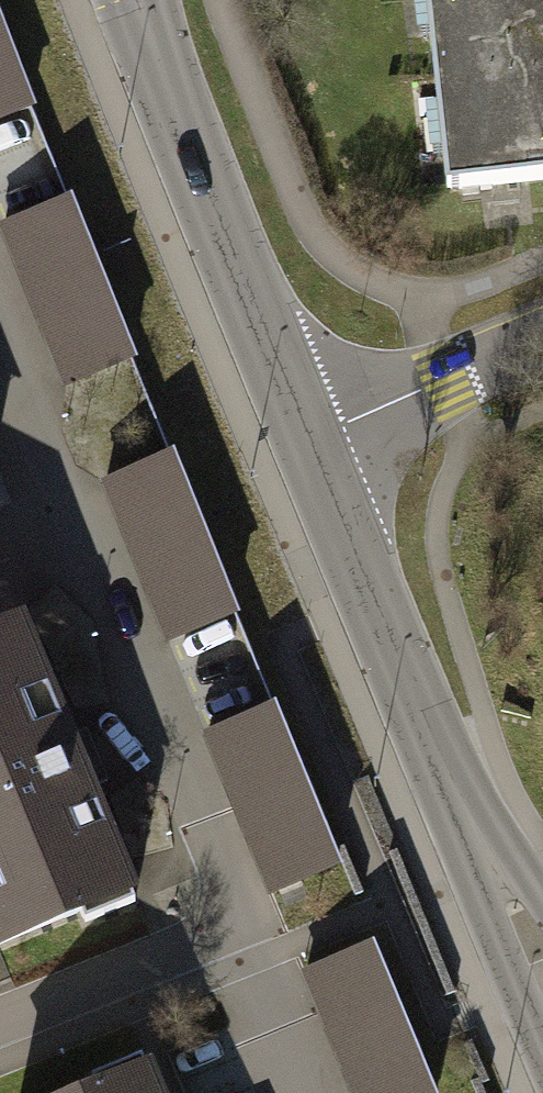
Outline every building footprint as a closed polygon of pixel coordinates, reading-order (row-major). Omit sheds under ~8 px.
[(412,6),(428,187),(542,177),(542,0),(480,0),(412,6)] [(57,160),(0,18),(0,183),(57,160)] [(58,408),(135,377),(64,200),(0,225),(0,262),(58,408)] [(81,476),(152,653),(229,623),(158,445),(81,476)] [(0,608),(0,942),(135,889),(22,599),(0,608)] [(336,853),(267,703),(201,733),(270,883),(336,853)] [(359,945),(293,976),(347,1092),(428,1092),(359,945)] [(28,1092),(165,1092),(143,1043),(28,1092)]
